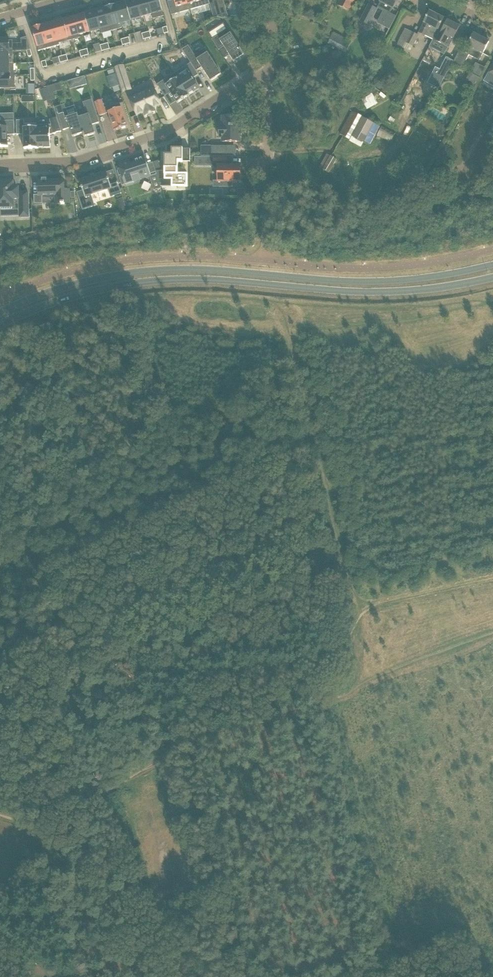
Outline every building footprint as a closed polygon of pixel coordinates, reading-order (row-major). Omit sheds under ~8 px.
[(137,0),(135,0),(126,3),(131,20),(141,17),(137,0)] [(148,0),(137,0),(141,17),(152,14),(148,0)] [(159,0),(148,0),(152,14),(153,19),(164,16),(159,0)] [(167,1),(171,15),(190,10),(188,0),(173,0),(167,1)] [(190,10),(209,4),(208,0),(188,0),(190,10)] [(209,3),(211,8),(218,6),(217,0),(208,0),(209,3)] [(337,5),(349,11),(355,0),(354,0),(340,0),(337,5)] [(378,23),(383,25),(389,29),(396,16),(390,13),(397,0),(381,0),(378,6),(384,10),(381,17),(378,23)] [(131,20),(126,3),(116,5),(120,23),(131,20)] [(122,28),(120,23),(116,5),(115,6),(115,5),(105,8),(111,31),(122,28)] [(368,25),(376,9),(368,5),(363,16),(360,21),(368,25)] [(111,31),(105,8),(95,11),(100,29),(101,33),(111,31)] [(100,29),(95,11),(84,14),(89,32),(100,29)] [(424,23),(419,33),(433,40),(444,18),(429,11),(425,20),(423,23),(424,23)] [(89,32),(84,14),(74,17),(79,34),(89,32)] [(80,37),(79,34),(74,17),(64,20),(69,40),(80,37)] [(444,18),(433,40),(448,47),(449,48),(459,27),(447,20),(446,22),(443,20),(444,18)] [(69,40),(64,20),(53,23),(59,43),(69,40)] [(59,45),(59,43),(53,23),(43,26),(49,48),(59,45)] [(49,48),(43,26),(42,25),(33,28),(33,29),(32,29),(38,51),(49,48)] [(228,29),(212,40),(219,50),(224,47),(234,62),(245,55),(228,29)] [(413,46),(418,35),(411,32),(406,43),(413,46)] [(483,36),(482,38),(473,33),(467,46),(468,46),(465,52),(460,50),(453,64),(462,68),(468,55),(479,61),(489,42),(488,41),(489,39),(483,36)] [(347,41),(336,35),(333,34),(328,43),(342,51),(347,41)] [(13,51),(27,51),(30,50),(27,36),(21,38),(21,44),(12,44),(12,41),(9,41),(9,39),(0,39),(0,52),(13,51)] [(196,71),(202,68),(211,81),(221,75),(205,49),(195,55),(188,46),(182,50),(191,63),(196,71)] [(13,64),(13,52),(0,52),(0,64),(13,64)] [(322,73),(338,68),(335,56),(318,61),(322,73)] [(436,68),(428,84),(439,89),(444,78),(453,61),(446,57),(440,69),(436,68)] [(189,96),(188,95),(199,89),(193,79),(198,75),(196,71),(191,63),(174,74),(188,96),(189,96)] [(482,76),(485,66),(474,63),(471,72),(482,76)] [(15,76),(15,75),(14,75),(13,64),(0,64),(0,76),(15,76)] [(123,65),(114,68),(118,79),(126,76),(123,65)] [(472,92),(479,77),(470,73),(463,87),(472,92)] [(188,96),(174,74),(157,85),(165,96),(170,93),(177,103),(188,96)] [(15,88),(15,76),(0,76),(0,88),(15,88)] [(84,76),(73,79),(76,87),(86,84),(84,76)] [(374,79),(374,85),(379,89),(385,86),(385,80),(380,76),(374,79)] [(34,94),(35,84),(27,84),(26,93),(34,94)] [(130,99),(137,115),(144,112),(145,115),(155,111),(153,108),(160,105),(153,89),(130,99)] [(373,93),(361,98),(366,109),(378,104),(373,93)] [(83,133),(84,137),(95,133),(92,125),(99,122),(92,100),(83,103),(86,111),(77,114),(77,111),(76,112),(83,133)] [(105,108),(102,100),(95,102),(99,116),(108,113),(114,131),(128,127),(120,103),(105,108)] [(64,104),(55,107),(63,130),(70,128),(72,136),(83,133),(76,112),(74,106),(66,108),(64,104)] [(363,141),(369,145),(380,125),(352,111),(339,135),(360,146),(363,141)] [(222,138),(222,142),(240,142),(241,117),(239,117),(239,115),(232,115),(232,117),(223,117),(222,126),(219,126),(219,138),(222,138)] [(37,124),(36,124),(37,148),(38,148),(50,147),(50,135),(54,133),(54,134),(61,131),(57,118),(49,120),(51,125),(37,125),(37,124)] [(36,124),(24,124),(24,120),(16,120),(17,134),(24,134),(24,149),(37,148),(36,124)] [(0,121),(0,147),(8,147),(7,135),(14,134),(14,121),(0,121)] [(381,126),(377,134),(392,140),(395,132),(381,126)] [(211,147),(211,156),(227,156),(227,155),(227,147),(211,147)] [(165,155),(165,179),(172,179),(172,186),(185,186),(187,186),(187,173),(185,173),(185,174),(177,174),(177,162),(183,162),(183,148),(176,148),(176,149),(172,149),(172,152),(172,155),(165,155)] [(328,173),(336,159),(327,154),(319,167),(328,173)] [(131,175),(138,173),(140,177),(150,174),(145,156),(138,159),(139,161),(130,164),(129,160),(118,164),(121,175),(119,175),(122,185),(126,184),(133,181),(132,179),(131,175)] [(194,166),(207,166),(206,156),(194,156),(194,166)] [(218,162),(218,170),(218,182),(223,182),(223,186),(232,186),(232,182),(240,182),(240,166),(227,165),(227,156),(213,156),(213,162),(218,162)] [(443,163),(441,170),(447,172),(449,165),(443,163)] [(432,168),(422,184),(430,189),(439,173),(432,168)] [(121,193),(117,179),(109,182),(106,171),(79,180),(83,190),(77,192),(83,210),(95,206),(91,195),(108,189),(110,197),(121,193)] [(161,188),(156,172),(155,172),(156,174),(149,176),(153,190),(154,190),(161,188)] [(46,179),(46,180),(43,180),(43,179),(42,179),(42,181),(38,181),(39,195),(34,195),(34,204),(42,203),(42,195),(56,195),(56,203),(61,203),(61,204),(64,204),(64,203),(69,202),(69,190),(64,191),(63,181),(47,181),(47,179),(46,179)] [(0,183),(0,207),(13,207),(13,210),(19,210),(19,217),(29,217),(28,192),(18,192),(18,191),(13,191),(13,182),(0,183)]
